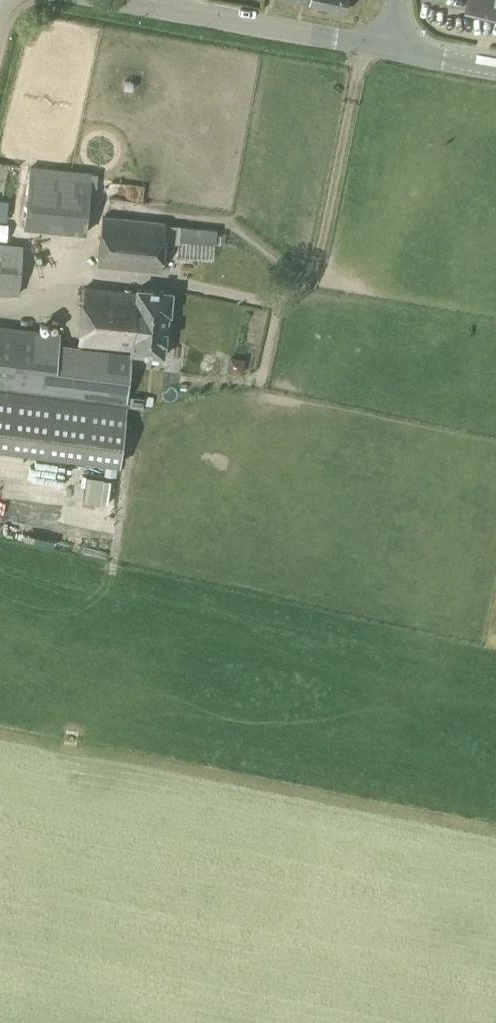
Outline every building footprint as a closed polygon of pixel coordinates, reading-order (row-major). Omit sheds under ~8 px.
[(309,2),(308,3),(343,10),(345,0),(299,0),(309,2)] [(467,12),(495,17),(495,0),(469,0),(467,12)] [(23,228),(85,235),(91,172),(29,166),(23,228)] [(101,214),(97,264),(161,271),(162,257),(177,258),(178,240),(215,243),(216,231),(176,227),(165,226),(166,221),(101,214)] [(15,242),(16,227),(0,226),(0,241),(15,242)] [(17,294),(22,246),(0,244),(0,292),(17,294)] [(78,344),(132,349),(138,293),(84,288),(78,344)] [(138,289),(138,293),(132,349),(131,352),(163,355),(167,313),(170,313),(172,293),(138,289)] [(120,464),(132,358),(59,349),(61,332),(0,325),(0,449),(120,464)] [(228,371),(240,373),(242,361),(230,359),(228,371)] [(90,509),(92,494),(59,491),(61,474),(0,469),(0,502),(90,509)]
